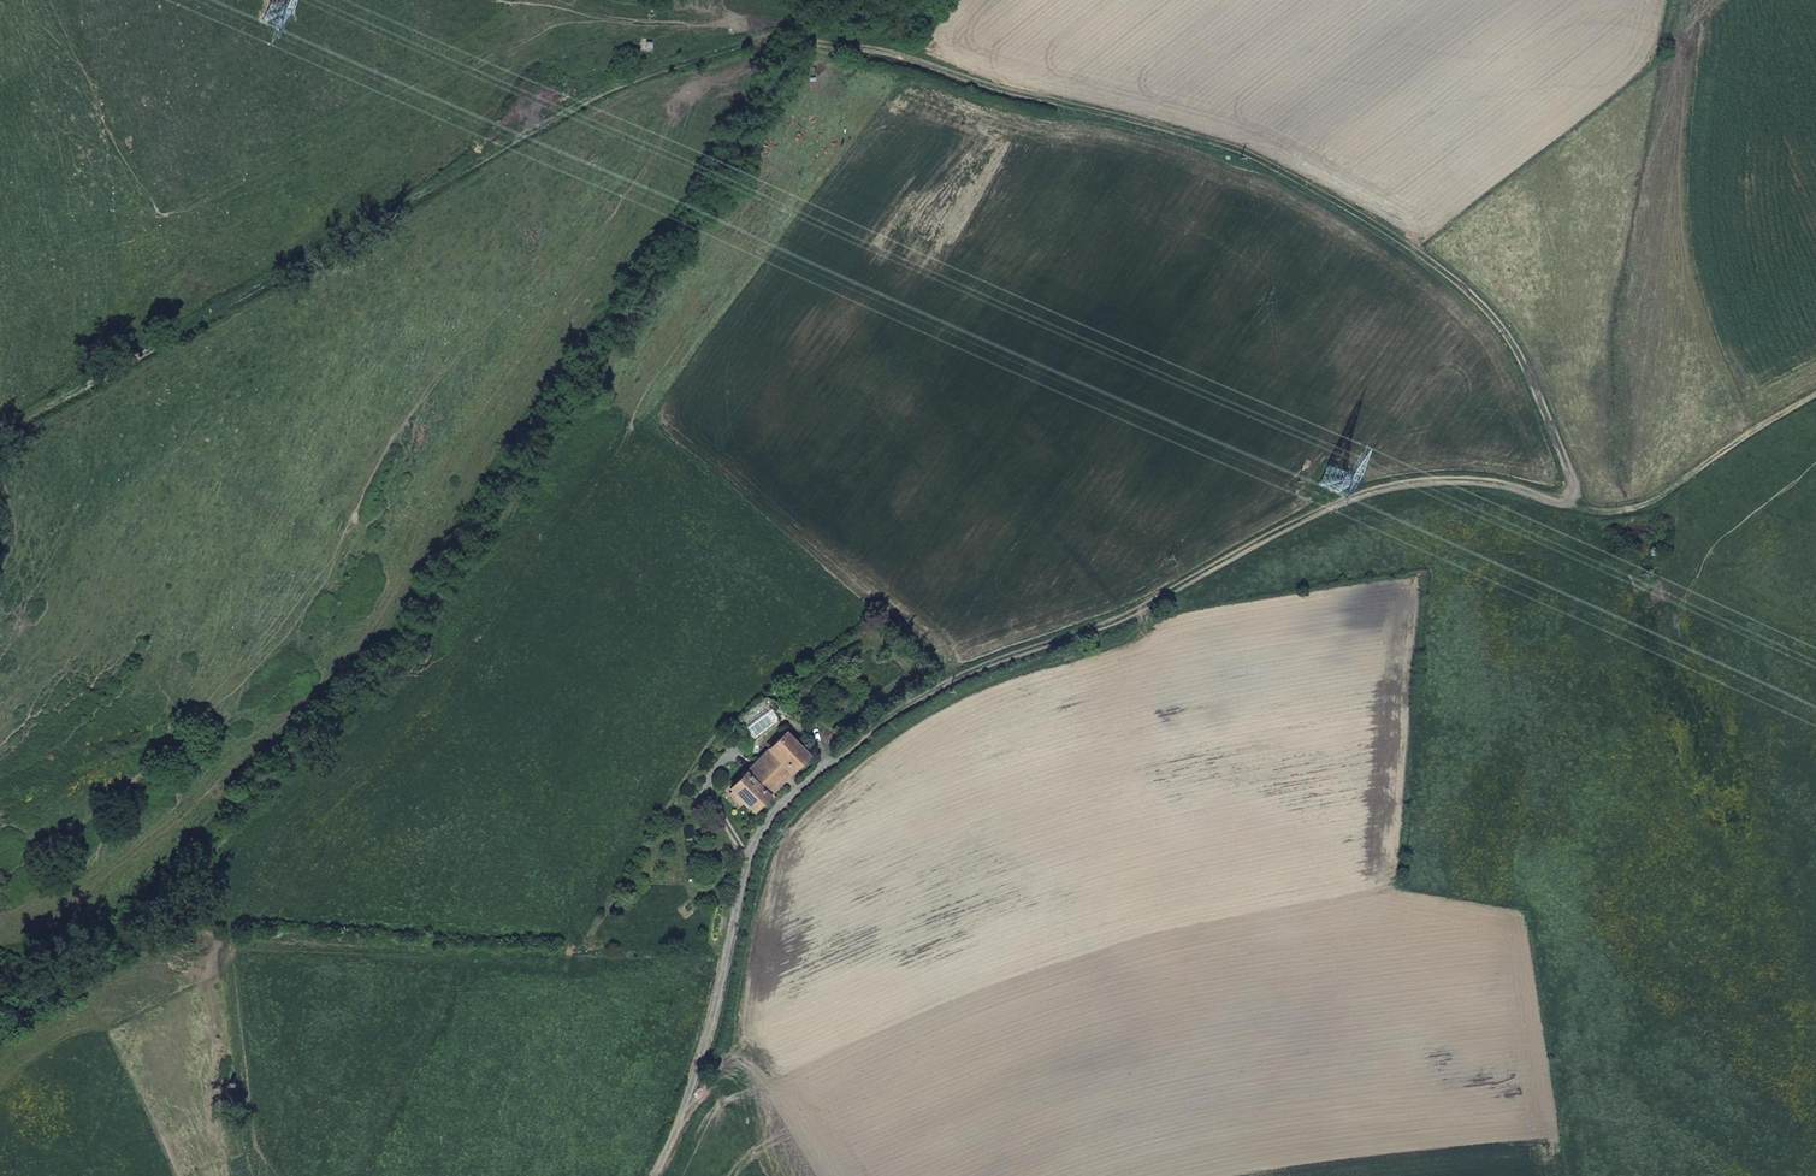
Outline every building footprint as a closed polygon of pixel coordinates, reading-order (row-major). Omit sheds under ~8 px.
[(764,698),(733,720),(740,729),(776,704),(764,698)] [(780,736),(752,764),(777,788),(804,757),(780,736)] [(777,788),(752,764),(741,775),(727,790),(753,815),(777,788)]
